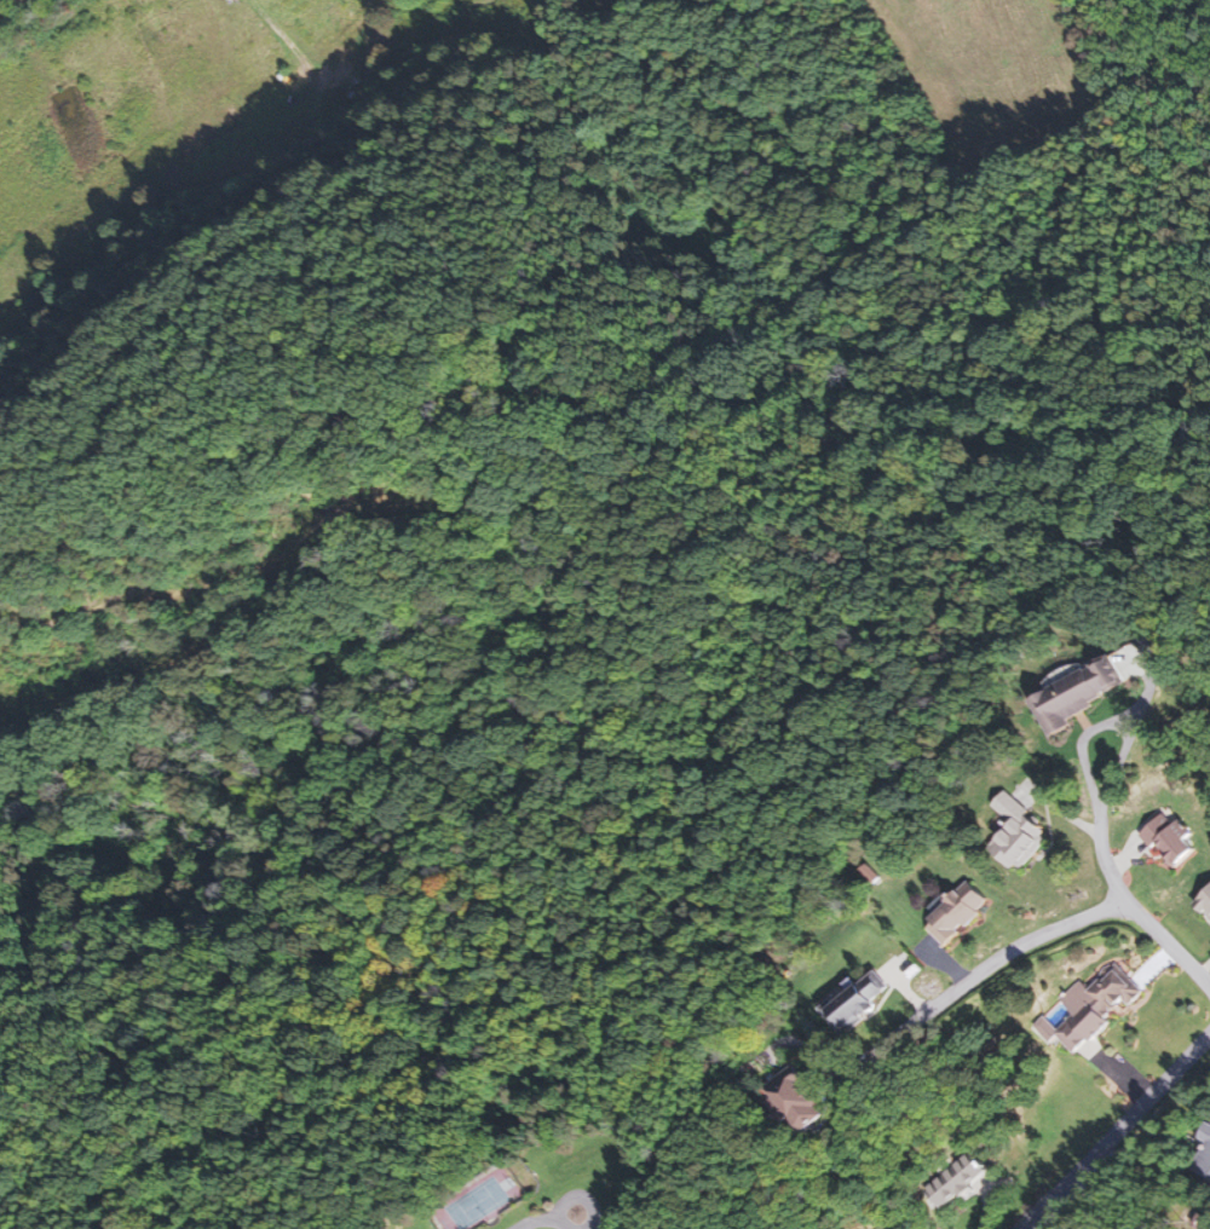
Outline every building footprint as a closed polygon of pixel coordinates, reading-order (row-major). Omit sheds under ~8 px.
[(1040,689),(1055,721),(1117,691),(1102,660),(1040,689)] [(1019,870),(1053,833),(1008,791),(995,805),(1005,814),(994,826),(1003,834),(993,845),(1019,870)] [(1174,868),(1197,846),(1163,810),(1139,832),(1174,868)] [(926,925),(950,946),(992,900),(968,879),(926,925)] [(1209,917),(1209,883),(1193,905),(1209,917)] [(1088,990),(1082,984),(1069,995),(1077,1005),(1053,1026),(1077,1054),(1114,1022),(1109,1016),(1127,1000),(1130,1004),(1144,992),(1119,963),(1088,990)] [(822,1007),(841,1033),(896,994),(877,968),(822,1007)] [(793,1132),(826,1111),(796,1065),(763,1086),(793,1132)] [(986,1172),(970,1152),(925,1188),(941,1208),(986,1172)]
